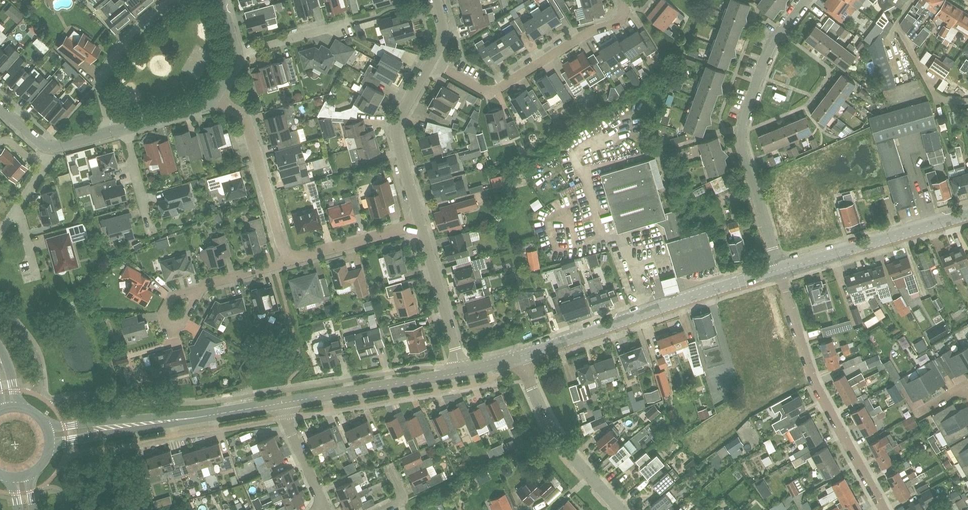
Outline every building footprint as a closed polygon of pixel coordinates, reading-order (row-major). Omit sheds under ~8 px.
[(107,3),(100,8),(99,7),(104,3),(101,0),(99,0),(97,1),(96,0),(90,0),(89,1),(96,10),(96,9),(105,20),(105,21),(115,33),(124,24),(107,3)] [(114,3),(111,0),(110,0),(107,3),(124,24),(134,16),(125,4),(122,0),(118,0),(114,3)] [(125,4),(126,3),(136,15),(146,7),(140,0),(122,0),(125,4)] [(312,7),(318,6),(317,0),(295,0),(300,15),(313,11),(312,7)] [(321,6),(327,4),(330,13),(348,8),(346,0),(319,0),(321,6)] [(481,0),(475,0),(461,4),(464,13),(463,14),(483,8),(481,0)] [(562,21),(555,11),(560,8),(555,0),(548,0),(551,5),(542,11),(552,27),(562,21)] [(563,1),(560,3),(559,4),(562,8),(564,12),(571,10),(567,4),(565,0),(563,1)] [(666,0),(661,0),(655,7),(672,21),(677,14),(679,16),(678,17),(682,20),(685,16),(680,12),(680,11),(666,0)] [(747,12),(749,4),(738,0),(731,0),(721,29),(738,35),(743,23),(745,22),(745,18),(747,12)] [(784,4),(784,1),(785,0),(761,0),(758,5),(773,16),(781,5),(784,5),(784,4)] [(825,3),(838,13),(836,16),(842,20),(854,5),(848,1),(847,0),(827,0),(825,3)] [(884,11),(883,9),(888,2),(887,1),(887,0),(878,0),(884,11)] [(930,0),(919,0),(915,5),(919,8),(916,12),(920,14),(917,18),(920,14),(930,0)] [(920,14),(917,18),(922,21),(931,8),(935,11),(942,0),(930,0),(920,14)] [(962,10),(947,0),(945,0),(936,15),(938,16),(938,19),(941,21),(943,19),(948,22),(945,27),(943,26),(939,34),(944,37),(945,35),(950,29),(952,25),(962,10)] [(603,1),(584,6),(586,16),(579,18),(581,24),(594,20),(593,15),(605,11),(603,1)] [(258,15),(246,19),(250,32),(268,27),(266,19),(277,16),(274,4),(256,9),(258,15)] [(672,21),(655,7),(647,17),(664,31),(664,30),(669,35),(673,31),(669,28),(668,29),(666,28),(672,21)] [(463,14),(463,16),(462,17),(461,18),(462,21),(463,22),(465,21),(466,24),(468,24),(471,35),(490,23),(489,18),(485,19),(482,9),(483,9),(483,8),(463,14)] [(962,10),(952,25),(950,29),(945,35),(944,37),(950,41),(958,29),(967,35),(967,13),(962,10)] [(23,15),(18,11),(12,18),(17,23),(23,15)] [(542,11),(533,17),(543,33),(552,27),(542,11)] [(407,12),(397,15),(379,20),(383,34),(388,33),(389,36),(395,35),(397,41),(416,35),(412,22),(409,22),(407,12)] [(885,13),(877,23),(883,28),(889,20),(885,13)] [(520,16),(515,19),(523,32),(527,29),(534,39),(543,33),(533,17),(524,22),(520,16)] [(806,38),(815,46),(825,33),(826,33),(835,21),(830,16),(820,29),(816,25),(806,38)] [(906,32),(914,23),(905,17),(900,24),(902,29),(906,32)] [(514,28),(505,34),(515,50),(519,48),(521,49),(525,47),(524,44),(518,34),(523,32),(515,19),(510,22),(514,28)] [(870,45),(869,47),(868,47),(882,90),(896,85),(883,41),(890,31),(889,30),(894,23),(889,20),(883,28),(875,38),(870,45)] [(914,23),(906,32),(909,37),(912,40),(918,34),(915,31),(917,28),(913,24),(914,23)] [(840,35),(845,28),(841,25),(836,32),(840,35)] [(918,34),(912,40),(913,41),(920,46),(930,32),(923,27),(918,34)] [(849,31),(845,28),(840,35),(844,38),(849,31)] [(727,67),(730,58),(732,53),(734,53),(734,48),(738,35),(721,29),(709,60),(727,67)] [(629,36),(639,52),(644,49),(648,55),(657,49),(649,36),(644,40),(638,30),(629,36)] [(825,33),(815,46),(826,53),(836,40),(826,33),(825,33)] [(869,33),(864,39),(870,45),(875,38),(869,33)] [(66,36),(58,47),(78,62),(83,56),(90,61),(100,49),(88,40),(90,39),(83,34),(76,43),(66,36)] [(515,50),(505,34),(496,40),(506,56),(515,50)] [(641,56),(639,52),(629,36),(620,41),(618,39),(630,57),(631,59),(632,62),(641,56)] [(319,49),(315,47),(300,51),(304,65),(313,63),(325,69),(329,62),(332,63),(334,58),(345,64),(355,49),(336,39),(330,49),(322,45),(319,49)] [(485,43),(482,39),(476,43),(489,65),(496,61),(496,62),(497,61),(499,63),(503,61),(502,58),(506,56),(496,40),(491,43),(489,40),(485,43)] [(630,57),(618,39),(609,45),(622,65),(631,59),(630,57)] [(836,40),(826,53),(836,61),(846,48),(836,40)] [(856,47),(860,50),(865,43),(860,40),(856,47)] [(846,48),(836,61),(846,69),(856,56),(850,51),(854,46),(850,42),(846,48)] [(392,56),(397,47),(381,43),(376,53),(382,56),(379,62),(397,72),(403,62),(392,56)] [(0,49),(0,69),(3,71),(19,53),(9,44),(3,51),(0,49)] [(46,45),(40,51),(43,54),(49,48),(46,45)] [(622,65),(609,45),(599,51),(605,60),(600,63),(608,76),(609,77),(624,68),(623,67),(622,65)] [(579,56),(574,59),(585,77),(591,73),(595,79),(598,80),(605,75),(598,63),(592,66),(583,51),(578,55),(579,56)] [(926,51),(920,60),(925,63),(931,54),(926,51)] [(18,56),(1,76),(10,84),(9,85),(9,87),(11,88),(13,88),(14,87),(15,88),(28,73),(22,68),(27,63),(18,56)] [(278,62),(272,63),(277,82),(288,79),(289,83),(298,80),(292,61),(286,63),(284,62),(283,57),(277,59),(278,62)] [(943,79),(951,67),(936,57),(928,69),(943,79)] [(568,61),(563,64),(572,79),(567,82),(575,94),(582,90),(583,86),(580,81),(585,77),(574,59),(569,63),(568,61)] [(967,74),(967,60),(966,59),(960,68),(967,74)] [(266,65),(265,62),(260,64),(261,69),(260,70),(252,73),(257,92),(268,89),(267,85),(277,82),(272,63),(266,65)] [(397,72),(379,62),(380,63),(377,69),(370,64),(364,74),(365,75),(374,80),(377,75),(391,83),(397,72)] [(713,103),(716,96),(718,90),(721,90),(720,85),(725,72),(707,66),(696,97),(713,103)] [(626,71),(630,78),(636,74),(632,67),(626,71)] [(963,96),(967,89),(967,85),(948,72),(939,86),(955,96),(963,96)] [(34,79),(28,73),(15,88),(16,90),(16,93),(17,94),(20,94),(20,93),(29,101),(47,81),(39,73),(34,79)] [(547,74),(536,81),(547,98),(557,92),(564,103),(572,98),(558,74),(550,79),(547,74)] [(835,84),(847,94),(855,84),(842,74),(835,84)] [(78,75),(72,81),(79,87),(84,81),(78,75)] [(376,81),(374,80),(365,75),(362,81),(364,82),(362,84),(364,85),(363,88),(365,89),(362,94),(379,103),(385,94),(372,87),(376,81)] [(44,114),(57,100),(59,98),(54,93),(60,86),(52,79),(31,102),(39,110),(38,111),(42,115),(44,114)] [(847,94),(835,84),(827,94),(840,104),(846,109),(853,114),(856,110),(843,100),(847,94)] [(443,86),(438,97),(452,106),(453,107),(458,99),(464,102),(465,99),(474,104),(475,102),(480,104),(482,99),(478,97),(469,92),(458,86),(454,92),(443,86)] [(862,88),(858,93),(865,98),(869,93),(862,88)] [(545,115),(548,113),(538,96),(532,99),(526,89),(521,93),(520,91),(516,93),(515,96),(512,99),(523,117),(524,116),(527,117),(532,114),(540,108),(545,115)] [(374,113),(379,103),(362,94),(360,93),(352,108),(341,111),(333,111),(332,117),(343,117),(357,118),(357,111),(356,111),(357,110),(358,111),(365,112),(366,109),(374,113)] [(827,94),(819,104),(832,114),(840,104),(827,94)] [(452,106),(438,97),(435,95),(428,107),(440,113),(436,119),(440,122),(449,124),(453,116),(448,113),(452,106)] [(702,134),(705,126),(707,121),(709,121),(709,116),(713,103),(696,97),(685,128),(702,134)] [(64,102),(59,98),(57,100),(44,114),(45,115),(43,116),(48,120),(49,119),(58,126),(76,105),(67,98),(64,102)] [(931,165),(942,162),(945,161),(942,147),(929,100),(869,117),(876,142),(888,179),(895,201),(894,201),(897,209),(917,203),(908,173),(905,174),(894,137),(921,129),(926,151),(927,151),(931,165)] [(294,117),(291,104),(277,108),(279,114),(266,118),(270,130),(288,125),(286,119),(294,117)] [(832,114),(819,104),(812,114),(825,124),(832,114)] [(492,110),(492,112),(486,113),(492,138),(508,134),(510,139),(521,135),(514,119),(506,123),(503,109),(500,110),(498,108),(492,110)] [(846,109),(843,113),(850,118),(853,114),(846,109)] [(668,117),(662,116),(659,124),(665,126),(668,117)] [(806,116),(794,121),(801,137),(812,132),(806,116)] [(363,126),(361,118),(357,118),(343,117),(349,136),(346,137),(349,149),(357,146),(377,141),(373,130),(367,131),(366,128),(363,126)] [(322,136),(333,136),(333,118),(322,119),(322,136)] [(789,141),(801,137),(794,121),(783,126),(789,141)] [(206,127),(207,131),(200,133),(203,141),(202,141),(207,159),(221,155),(217,142),(228,139),(226,134),(223,135),(220,123),(214,125),(213,123),(212,122),(210,122),(209,123),(208,125),(208,126),(206,127)] [(437,134),(431,135),(421,138),(425,153),(433,151),(434,153),(442,151),(441,147),(446,146),(448,143),(448,141),(450,140),(451,139),(449,131),(452,130),(452,127),(438,124),(436,130),(437,134)] [(831,129),(838,134),(841,130),(834,124),(831,129)] [(288,125),(270,130),(273,143),(286,139),(288,146),(301,142),(298,129),(290,131),(288,125)] [(792,148),(789,141),(783,126),(771,131),(777,146),(785,143),(790,157),(784,159),(786,163),(795,160),(796,159),(795,156),(792,148)] [(191,137),(189,131),(175,135),(180,154),(189,152),(191,159),(202,156),(197,136),(191,137)] [(777,146),(771,131),(759,136),(766,151),(777,146)] [(710,175),(728,169),(724,156),(725,154),(722,151),(718,137),(700,143),(710,175)] [(176,169),(168,141),(161,142),(160,141),(154,141),(153,139),(151,138),(149,138),(147,139),(146,141),(146,143),(149,153),(145,154),(147,163),(149,164),(158,161),(162,173),(176,169)] [(815,138),(810,140),(813,148),(818,146),(815,138)] [(368,156),(380,152),(377,141),(357,146),(360,158),(355,159),(358,168),(371,164),(368,156)] [(469,144),(470,150),(480,147),(478,141),(471,144),(469,144)] [(301,145),(276,151),(281,169),(299,164),(297,158),(304,156),(301,145)] [(14,157),(5,149),(0,155),(0,158),(7,165),(2,170),(15,181),(26,168),(14,157)] [(956,151),(950,153),(955,171),(957,170),(959,175),(950,177),(955,194),(957,193),(958,194),(961,193),(962,192),(967,190),(959,163),(956,151)] [(97,156),(97,157),(89,159),(91,167),(90,167),(93,174),(90,175),(92,183),(108,178),(106,171),(118,168),(113,154),(111,152),(97,156)] [(433,182),(451,177),(450,170),(459,168),(456,155),(432,162),(434,168),(429,169),(433,182)] [(776,163),(773,155),(768,157),(771,165),(776,163)] [(603,174),(607,190),(599,192),(601,196),(608,194),(618,232),(657,221),(664,227),(669,241),(666,242),(677,277),(718,264),(707,229),(684,236),(675,210),(664,213),(650,159),(603,174)] [(959,163),(967,190),(967,172),(965,173),(964,168),(966,167),(964,162),(959,163)] [(299,164),(281,169),(286,186),(310,179),(307,168),(300,170),(299,164)] [(382,166),(386,177),(391,175),(388,164),(382,166)] [(935,170),(927,173),(931,189),(934,188),(938,199),(951,195),(946,179),(938,181),(935,170)] [(58,176),(60,181),(70,178),(68,172),(58,176)] [(230,173),(208,179),(211,190),(219,187),(220,191),(221,192),(222,193),(224,193),(226,193),(228,199),(246,194),(243,181),(242,177),(236,179),(232,180),(230,173)] [(493,186),(506,182),(504,174),(491,178),(493,186)] [(729,187),(723,174),(710,181),(716,193),(729,187)] [(453,183),(451,177),(433,182),(434,187),(433,188),(432,190),(433,192),(434,193),(436,193),(436,194),(441,193),(442,198),(466,191),(463,180),(453,183)] [(311,200),(313,202),(315,209),(294,214),(299,232),(322,226),(318,214),(324,212),(315,180),(306,182),(311,200)] [(123,187),(122,184),(108,188),(106,181),(93,184),(96,197),(104,195),(107,205),(126,199),(124,193),(125,191),(124,188),(123,187)] [(373,216),(389,211),(387,205),(394,202),(392,197),(392,195),(389,184),(388,181),(375,184),(376,190),(372,191),(371,194),(371,196),(368,197),(373,216)] [(482,184),(469,188),(470,193),(484,189),(482,184)] [(193,199),(189,185),(165,191),(167,199),(160,201),(160,203),(159,204),(160,209),(162,209),(164,216),(185,210),(182,202),(193,199)] [(886,195),(883,185),(864,191),(867,201),(886,195)] [(45,204),(38,205),(41,216),(41,218),(42,222),(43,223),(44,225),(58,221),(55,209),(61,207),(56,190),(43,194),(45,204)] [(356,194),(345,197),(346,203),(329,208),(334,226),(340,224),(340,225),(356,220),(355,214),(361,212),(356,194)] [(455,204),(457,210),(463,209),(463,210),(477,206),(475,198),(461,202),(455,204)] [(840,207),(838,208),(839,214),(841,214),(844,225),(851,223),(851,224),(852,225),(855,225),(857,224),(857,222),(857,221),(860,221),(854,203),(847,205),(845,198),(838,200),(840,207)] [(534,202),(538,209),(543,206),(538,199),(534,202)] [(457,210),(455,204),(443,207),(444,210),(436,212),(441,229),(450,227),(450,230),(459,227),(458,224),(461,224),(457,210)] [(130,213),(101,221),(103,230),(108,229),(111,239),(117,237),(119,242),(134,238),(129,220),(132,220),(130,213)] [(247,253),(255,250),(256,251),(256,252),(257,252),(258,253),(259,253),(259,252),(260,252),(261,251),(261,250),(261,249),(258,236),(266,234),(261,217),(250,220),(252,228),(251,228),(250,229),(249,230),(249,231),(241,233),(247,253)] [(745,247),(737,220),(728,223),(732,235),(734,234),(736,241),(730,242),(735,258),(746,255),(744,247),(745,247)] [(67,226),(71,241),(87,237),(83,222),(67,226)] [(473,244),(470,232),(469,231),(450,236),(452,244),(446,246),(449,259),(469,254),(467,246),(473,244)] [(65,271),(66,269),(77,266),(68,233),(47,239),(56,272),(57,271),(59,273),(61,273),(64,273),(65,271)] [(225,263),(224,257),(230,256),(225,235),(213,238),(215,245),(208,247),(208,248),(200,254),(201,258),(208,262),(212,261),(213,266),(225,263)] [(157,248),(169,245),(167,237),(155,240),(157,248)] [(529,269),(540,268),(537,248),(526,250),(529,269)] [(937,262),(935,258),(935,257),(934,258),(930,248),(917,253),(923,268),(920,269),(927,287),(936,283),(929,266),(936,263),(935,262),(937,262)] [(963,248),(952,252),(954,259),(956,260),(959,267),(963,274),(967,272),(967,261),(963,248)] [(390,275),(388,276),(390,282),(403,279),(401,272),(407,270),(401,249),(385,254),(390,275)] [(954,259),(952,252),(942,256),(948,271),(950,271),(954,280),(964,276),(963,274),(959,267),(956,260),(954,259)] [(188,261),(186,254),(161,261),(166,279),(194,272),(191,261),(188,261)] [(482,277),(480,269),(485,267),(486,265),(484,257),(470,260),(471,266),(455,271),(458,283),(474,279),(476,278),(480,277),(481,278),(482,277)] [(914,273),(907,257),(897,261),(904,276),(910,293),(919,290),(914,273)] [(578,268),(575,259),(575,258),(562,263),(565,272),(578,268)] [(887,264),(889,268),(894,279),(904,276),(897,261),(887,264)] [(362,268),(351,271),(351,272),(348,273),(346,265),(332,269),(334,275),(332,276),(336,288),(351,283),(351,282),(355,281),(359,295),(369,292),(362,268)] [(884,265),(874,268),(871,269),(876,284),(878,292),(890,288),(884,265)] [(152,281),(141,275),(142,274),(128,266),(124,274),(134,280),(134,281),(135,282),(127,296),(145,305),(152,292),(147,289),(152,281)] [(551,281),(553,287),(557,286),(553,268),(541,271),(544,283),(551,281)] [(867,300),(874,296),(873,294),(874,293),(878,292),(876,284),(871,269),(859,272),(867,300)] [(851,289),(849,290),(852,298),(855,304),(867,300),(859,272),(847,276),(851,289)] [(314,300),(323,298),(316,273),(291,280),(298,305),(306,303),(308,308),(316,305),(314,300)] [(679,289),(675,275),(661,279),(665,293),(679,289)] [(599,276),(594,278),(604,307),(614,304),(611,294),(616,292),(615,287),(604,290),(599,276)] [(465,301),(486,295),(481,278),(480,277),(476,278),(474,279),(458,283),(456,284),(460,297),(463,296),(465,301)] [(604,307),(594,278),(588,280),(593,294),(588,296),(593,311),(604,307)] [(827,287),(823,288),(821,281),(815,282),(807,284),(813,304),(823,301),(823,303),(826,302),(827,308),(833,307),(827,287)] [(414,298),(412,298),(409,287),(403,288),(402,282),(386,286),(389,297),(395,295),(401,315),(418,310),(414,298)] [(563,311),(566,320),(579,316),(570,288),(568,284),(556,289),(558,296),(553,297),(558,312),(563,311)] [(570,288),(579,316),(591,312),(583,289),(582,289),(580,285),(570,288)] [(279,309),(272,286),(265,288),(265,287),(251,291),(256,312),(258,312),(259,316),(261,317),(265,316),(266,314),(265,310),(270,309),(271,311),(279,309)] [(541,299),(543,305),(537,306),(533,294),(524,297),(528,309),(529,309),(533,323),(549,319),(547,312),(553,310),(546,297),(545,297),(543,291),(535,293),(537,300),(541,299)] [(902,296),(893,300),(902,316),(910,311),(908,305),(907,306),(902,296)] [(494,312),(490,297),(467,304),(469,311),(466,312),(471,327),(490,322),(488,314),(494,312)] [(878,305),(874,297),(868,300),(873,308),(878,305)] [(933,300),(938,309),(943,306),(938,297),(933,300)] [(246,309),(242,298),(221,304),(216,301),(206,320),(218,327),(224,315),(246,309)] [(762,302),(744,308),(747,318),(765,313),(762,302)] [(864,320),(867,326),(886,316),(881,306),(873,310),(876,315),(864,320)] [(858,307),(851,309),(856,324),(863,322),(858,307)] [(717,333),(711,312),(694,317),(694,318),(692,319),(694,325),(696,324),(700,338),(708,367),(725,362),(717,333)] [(374,313),(367,315),(371,328),(377,326),(374,313)] [(765,313),(747,318),(750,328),(768,323),(765,313)] [(130,324),(129,318),(122,320),(128,344),(136,341),(136,339),(142,338),(142,336),(148,334),(144,320),(130,324)] [(323,320),(312,322),(313,330),(325,327),(323,320)] [(822,328),(825,337),(854,329),(851,320),(822,328)] [(426,339),(422,326),(408,329),(406,322),(390,326),(394,339),(407,335),(412,351),(426,347),(424,340),(426,339)] [(768,323),(750,328),(753,339),(771,333),(768,323)] [(949,332),(945,325),(928,334),(932,342),(949,332)] [(361,357),(376,353),(377,352),(377,351),(376,348),(384,346),(383,341),(379,328),(363,332),(356,334),(345,337),(348,347),(358,345),(361,357)] [(218,353),(222,352),(224,351),(225,347),(224,344),(221,341),(222,340),(203,330),(194,346),(191,346),(193,351),(191,354),(195,368),(208,364),(209,362),(216,360),(214,354),(215,353),(218,353)] [(673,334),(671,334),(672,335),(676,348),(681,346),(686,357),(699,353),(695,340),(689,343),(684,330),(678,332),(677,331),(673,332),(673,334)] [(771,333),(753,339),(756,349),(774,344),(771,333)] [(668,351),(676,348),(672,335),(671,334),(670,335),(669,334),(665,335),(665,337),(658,339),(661,348),(659,348),(660,353),(663,352),(664,356),(657,359),(660,368),(667,366),(672,364),(672,363),(670,358),(669,355),(668,351)] [(316,342),(314,344),(314,346),(315,352),(317,353),(321,352),(325,366),(338,362),(336,354),(343,352),(339,338),(332,340),(333,343),(325,345),(324,342),(322,341),(316,342)] [(825,356),(837,352),(833,340),(821,343),(825,356)] [(925,343),(916,348),(919,353),(928,347),(925,343)] [(636,346),(630,348),(640,373),(645,371),(642,363),(647,361),(642,346),(636,348),(636,346)] [(783,346),(765,352),(768,362),(786,357),(783,346)] [(640,373),(630,348),(625,350),(626,352),(620,354),(626,369),(632,367),(634,375),(640,373)] [(961,348),(962,349),(953,354),(950,349),(942,354),(943,354),(938,357),(939,358),(942,364),(947,361),(956,376),(967,369),(967,359),(961,348)] [(188,372),(182,349),(173,351),(172,349),(150,355),(153,365),(146,367),(149,377),(168,371),(170,377),(188,372)] [(114,365),(129,361),(127,352),(112,357),(114,365)] [(840,365),(837,352),(825,356),(829,368),(840,365)] [(868,367),(876,364),(879,369),(884,367),(879,353),(865,358),(868,367)] [(860,355),(842,362),(845,368),(863,361),(860,355)] [(689,360),(693,370),(703,366),(700,356),(689,360)] [(595,361),(599,372),(594,374),(598,388),(603,386),(600,378),(612,374),(614,380),(619,379),(613,357),(604,360),(603,358),(595,361)] [(786,357),(768,362),(771,372),(789,367),(786,357)] [(942,364),(939,358),(934,361),(933,360),(933,359),(925,364),(928,369),(920,374),(919,373),(930,393),(931,393),(930,391),(946,382),(939,370),(944,367),(942,364)] [(884,363),(893,379),(899,375),(890,360),(884,363)] [(578,377),(580,383),(576,384),(581,399),(591,396),(589,387),(597,385),(590,365),(589,365),(588,364),(584,365),(584,366),(578,368),(581,376),(578,377)] [(789,367),(771,372),(774,383),(792,377),(789,367)] [(672,393),(665,370),(655,373),(662,396),(672,393)] [(851,385),(863,379),(865,378),(861,372),(848,380),(845,374),(834,380),(841,391),(851,385)] [(913,401),(924,395),(925,396),(930,393),(919,373),(918,373),(919,375),(911,379),(908,374),(907,374),(899,379),(913,401)] [(851,385),(841,391),(847,403),(851,401),(858,397),(857,397),(854,390),(859,387),(866,384),(863,379),(851,385)] [(899,389),(895,383),(886,388),(894,403),(904,397),(899,389)] [(658,388),(644,393),(647,403),(661,398),(658,388)] [(628,391),(631,403),(637,401),(633,389),(628,391)] [(787,411),(790,416),(806,408),(799,395),(792,399),(790,396),(772,405),(775,412),(780,409),(783,413),(787,411)] [(496,428),(507,424),(509,428),(516,425),(505,400),(499,403),(497,399),(486,404),(488,408),(493,420),(496,428)] [(903,411),(909,407),(905,400),(898,403),(903,411)] [(932,415),(940,430),(967,414),(967,405),(958,411),(953,403),(932,415)] [(655,404),(645,413),(651,420),(661,412),(655,404)] [(870,417),(877,413),(883,410),(882,408),(880,404),(867,411),(865,407),(864,405),(855,410),(852,412),(853,413),(851,415),(853,418),(855,418),(858,423),(870,417)] [(476,428),(469,412),(467,407),(460,410),(459,406),(448,411),(450,415),(456,427),(465,423),(472,436),(478,433),(476,428)] [(476,428),(486,424),(490,433),(497,430),(496,428),(493,420),(488,408),(482,411),(480,407),(469,412),(476,428)] [(699,410),(701,418),(709,416),(706,408),(699,410)] [(675,416),(673,409),(665,411),(667,418),(675,416)] [(886,415),(883,410),(877,413),(880,418),(886,415)] [(429,445),(436,441),(423,412),(406,420),(413,436),(423,431),(429,445)] [(456,427),(450,415),(444,417),(442,414),(431,418),(439,435),(448,430),(454,444),(462,440),(456,427)] [(940,430),(949,445),(967,433),(967,428),(965,424),(967,422),(967,414),(940,430)] [(591,421),(595,429),(607,424),(604,415),(591,421)] [(794,439),(795,440),(817,428),(811,417),(807,419),(805,415),(790,423),(781,428),(780,429),(782,434),(789,430),(794,439)] [(790,423),(786,416),(772,424),(776,431),(780,429),(781,428),(790,423)] [(905,420),(910,430),(917,426),(912,416),(905,420)] [(413,436),(406,420),(405,418),(399,421),(397,417),(386,422),(394,438),(403,434),(406,441),(414,438),(413,436)] [(870,417),(858,423),(858,424),(859,424),(865,435),(877,429),(870,417)] [(368,421),(362,424),(361,422),(358,423),(358,421),(355,422),(357,426),(365,442),(371,439),(375,448),(385,444),(380,432),(374,435),(368,421)] [(365,442),(357,426),(351,429),(349,427),(347,428),(346,426),(344,427),(352,445),(347,447),(348,450),(352,459),(357,456),(353,447),(360,444),(364,453),(369,451),(365,442)] [(599,428),(595,430),(590,432),(597,440),(596,440),(604,450),(605,449),(611,455),(621,446),(615,439),(620,434),(613,426),(608,430),(604,434),(599,428)] [(348,450),(347,447),(343,438),(337,441),(331,427),(324,430),(323,428),(320,429),(320,428),(318,429),(319,432),(327,448),(333,445),(337,455),(348,450)] [(521,435),(518,428),(511,431),(515,438),(521,435)] [(817,428),(795,440),(798,445),(807,440),(810,446),(823,439),(817,429),(817,428)] [(309,433),(307,433),(307,434),(316,453),(322,450),(326,460),(331,458),(327,448),(319,432),(313,435),(312,433),(310,434),(309,433)] [(261,449),(252,454),(254,458),(263,454),(279,447),(276,441),(279,440),(277,437),(278,437),(277,434),(258,443),(261,449)] [(927,438),(931,444),(937,440),(933,434),(927,438)] [(896,439),(890,442),(886,435),(870,444),(876,456),(886,450),(893,447),(898,444),(896,439)] [(725,445),(730,452),(743,444),(738,436),(725,445)] [(950,447),(958,461),(967,455),(967,436),(950,447)] [(770,438),(763,442),(769,453),(776,450),(770,438)] [(908,439),(899,444),(902,449),(911,444),(908,439)] [(223,457),(219,442),(212,445),(211,442),(209,442),(208,441),(206,442),(207,446),(213,463),(219,461),(222,471),(233,467),(229,455),(223,457)] [(494,447),(498,455),(505,451),(501,443),(494,447)] [(621,446),(611,455),(609,456),(617,465),(618,464),(624,471),(635,462),(629,454),(631,452),(624,444),(621,446)] [(213,463),(207,446),(200,448),(200,445),(197,446),(197,445),(194,446),(195,450),(201,467),(208,465),(211,474),(216,473),(213,463)] [(279,447),(263,454),(266,460),(257,464),(262,475),(273,470),(271,465),(284,458),(281,452),(284,451),(282,448),(284,448),(282,445),(279,447)] [(716,450),(721,457),(729,451),(724,445),(716,450)] [(807,446),(793,453),(796,458),(801,456),(810,451),(807,446)] [(816,468),(834,458),(827,446),(813,454),(819,465),(815,467),(816,468)] [(203,476),(201,467),(195,450),(189,452),(188,449),(186,450),(185,448),(183,449),(186,461),(181,462),(184,475),(191,473),(190,470),(196,468),(199,478),(203,476)] [(157,450),(159,453),(164,471),(171,469),(174,478),(184,475),(181,462),(175,464),(170,450),(164,452),(163,449),(161,450),(160,449),(157,450)] [(414,472),(426,467),(434,464),(430,456),(423,459),(418,450),(402,457),(407,468),(411,466),(414,472)] [(886,450),(876,456),(883,467),(893,462),(886,450)] [(657,454),(652,458),(646,451),(636,460),(642,467),(640,468),(648,477),(649,476),(664,462),(657,454)] [(152,453),(149,454),(148,452),(146,453),(152,474),(159,472),(162,482),(167,480),(164,471),(159,453),(152,455),(152,453)] [(766,465),(772,461),(768,454),(762,458),(766,465)] [(958,461),(966,476),(967,475),(967,455),(958,461)] [(796,458),(792,461),(795,467),(805,462),(801,456),(796,458)] [(834,458),(816,468),(817,471),(819,472),(822,471),(825,477),(840,469),(834,458)] [(898,465),(901,470),(910,465),(908,460),(898,465)] [(353,462),(344,466),(347,474),(356,470),(353,462)] [(664,462),(649,476),(655,482),(653,483),(661,492),(680,476),(673,468),(672,469),(666,463),(665,464),(664,462)] [(426,467),(414,472),(410,474),(418,491),(444,480),(440,472),(437,473),(436,470),(429,473),(426,467)] [(278,487),(294,480),(291,474),(294,473),(293,471),(294,470),(293,468),(275,475),(273,470),(262,475),(264,481),(273,476),(276,483),(267,487),(269,492),(278,487)] [(358,492),(363,490),(360,483),(364,481),(360,471),(348,476),(351,482),(337,488),(340,494),(338,495),(339,498),(337,498),(339,501),(342,499),(358,492)] [(894,488),(904,482),(898,471),(888,476),(894,488)] [(926,475),(923,472),(916,476),(911,479),(904,482),(894,488),(900,500),(911,494),(907,487),(919,480),(919,479),(926,475)] [(532,478),(517,491),(528,503),(540,492),(545,497),(555,488),(548,479),(540,486),(532,478)] [(833,484),(835,489),(819,499),(822,504),(839,495),(838,495),(850,488),(845,478),(833,484)] [(294,480),(278,487),(281,494),(272,498),(274,502),(283,498),(299,491),(296,485),(299,484),(298,482),(299,481),(298,479),(294,480)] [(765,480),(756,484),(761,497),(771,493),(765,480)] [(799,492),(793,480),(786,484),(792,496),(799,492)] [(929,489),(929,488),(926,483),(916,489),(919,494),(922,492),(922,493),(929,489)] [(363,490),(358,492),(342,499),(345,505),(343,506),(344,509),(342,509),(343,509),(348,509),(361,504),(364,509),(375,505),(372,498),(363,503),(360,497),(370,492),(367,488),(363,490)] [(840,508),(844,505),(856,499),(850,488),(838,495),(839,495),(841,500),(836,503),(838,506),(839,505),(840,508)] [(299,491),(283,498),(286,505),(277,509),(278,509),(287,509),(304,502),(301,496),(304,495),(303,492),(304,492),(303,489),(299,491)] [(924,496),(910,504),(911,506),(906,509),(925,509),(924,508),(936,501),(929,489),(922,493),(924,496)] [(948,494),(953,502),(961,497),(957,490),(948,494)] [(670,504),(673,502),(673,501),(676,499),(670,491),(651,506),(655,509),(675,509),(670,504)] [(490,505),(492,509),(512,509),(505,494),(491,500),(493,503),(490,505)] [(251,499),(256,509),(263,506),(258,496),(251,499)] [(967,507),(962,498),(957,501),(962,509),(967,509),(967,507)] [(162,506),(160,499),(154,501),(156,508),(162,506)] [(833,508),(834,509),(847,509),(857,509),(861,508),(856,499),(844,505),(840,508),(839,505),(838,506),(833,508)] [(241,501),(236,503),(239,509),(245,509),(241,501)] [(568,501),(557,509),(576,509),(568,501)] [(769,507),(771,509),(785,509),(786,509),(781,501),(769,507)]
